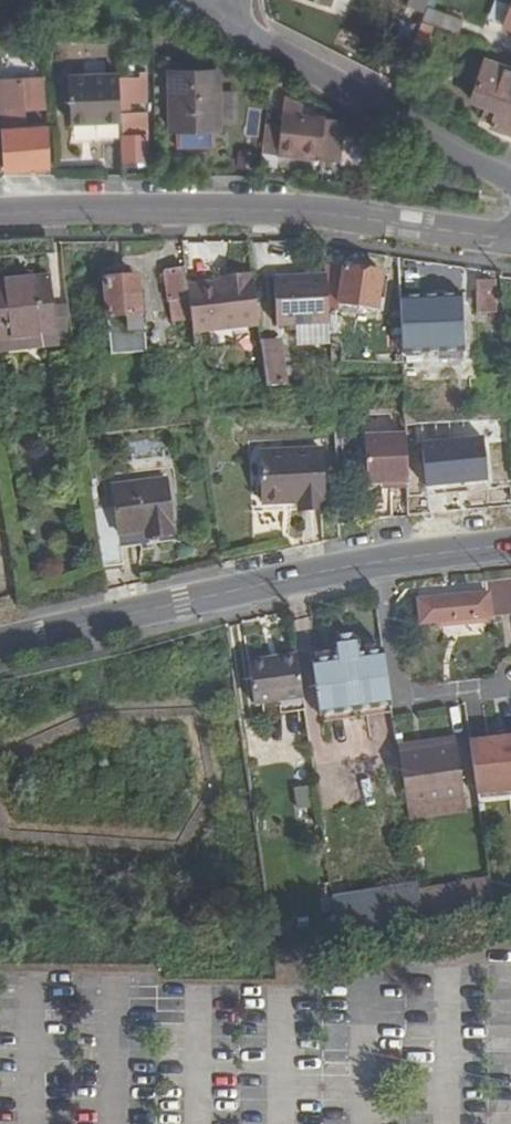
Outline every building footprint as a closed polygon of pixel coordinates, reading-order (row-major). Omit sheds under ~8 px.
[(429,7),(431,0),(412,0),(409,7),(427,14),(429,7)] [(435,25),(459,34),(464,21),(429,7),(427,14),(424,21),(435,25)] [(425,54),(435,25),(424,21),(413,50),(425,54)] [(488,61),(473,102),(488,109),(484,120),(496,124),(495,126),(510,132),(510,70),(488,61)] [(218,139),(217,71),(170,72),(170,139),(218,139)] [(71,140),(122,139),(120,113),(118,77),(118,73),(68,76),(71,140)] [(118,77),(120,113),(125,113),(127,160),(147,159),(147,117),(144,77),(118,77)] [(291,101),(284,100),(278,162),(338,169),(343,122),(300,117),(302,107),(291,101)] [(24,138),(21,116),(4,117),(7,166),(46,163),(46,145),(44,145),(44,137),(24,138)] [(258,160),(278,162),(280,133),(263,131),(258,160)] [(326,267),(326,263),(306,265),(294,266),(274,267),(276,315),(328,313),(328,303),(326,267)] [(222,272),(188,276),(193,315),(194,324),(211,322),(236,319),(260,317),(254,264),(231,267),(232,271),(222,272)] [(347,270),(326,267),(326,273),(347,276),(347,270)] [(188,276),(187,268),(169,271),(174,316),(193,315),(188,276)] [(382,274),(347,270),(347,276),(326,273),(328,303),(378,309),(382,274)] [(141,313),(141,277),(109,278),(111,329),(138,329),(138,314),(141,313)] [(51,278),(0,284),(0,340),(57,334),(51,278)] [(475,280),(476,315),(496,314),(498,280),(475,280)] [(402,298),(404,357),(463,352),(461,296),(402,298)] [(329,330),(328,313),(300,314),(301,332),(329,330)] [(236,319),(211,322),(213,340),(238,337),(236,319)] [(280,331),(262,333),(267,377),(285,376),(280,331)] [(407,430),(367,432),(369,481),(384,480),(392,480),(392,485),(409,485),(407,430)] [(325,490),(321,431),(259,433),(262,484),(299,483),(299,491),(325,490)] [(420,487),(484,485),(483,437),(419,439),(420,487)] [(132,457),(161,456),(160,440),(131,441),(132,457)] [(91,493),(98,551),(120,548),(117,524),(171,519),(165,464),(113,471),(114,490),(91,493)] [(494,617),(490,593),(420,600),(423,624),(494,617)] [(343,649),(367,646),(366,634),(358,628),(348,628),(341,636),(343,649)] [(394,699),(388,644),(367,646),(343,649),(320,651),(325,706),(394,699)] [(307,686),(303,645),(251,650),(256,692),(286,688),(307,686)] [(307,686),(286,688),(287,700),(308,698),(307,686)] [(469,730),(476,788),(510,784),(510,726),(469,730)] [(457,740),(398,744),(404,801),(462,794),(457,740)] [(488,906),(485,873),(412,880),(413,892),(415,920),(488,906)] [(329,909),(332,936),(415,920),(413,892),(329,909)]
